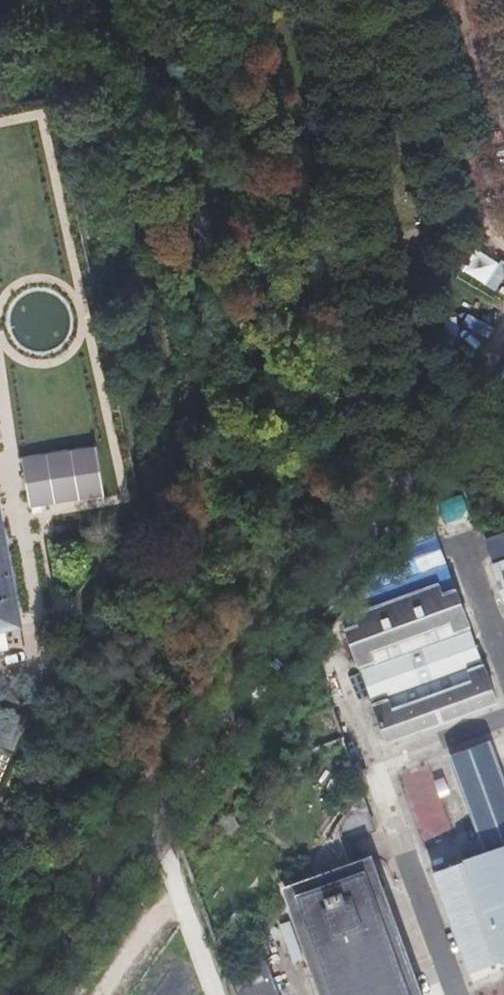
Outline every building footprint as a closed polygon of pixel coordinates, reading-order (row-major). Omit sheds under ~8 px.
[(89,445),(18,456),(26,508),(97,497),(89,445)] [(342,613),(387,739),(495,698),(425,503),(342,613)] [(503,592),(503,537),(488,542),(503,592)] [(13,630),(0,545),(0,632),(13,630)] [(437,872),(472,969),(502,958),(503,960),(503,781),(490,743),(451,758),(486,854),(467,861),(437,872)] [(285,902),(293,899),(328,994),(422,994),(371,856),(360,860),(351,837),(376,827),(364,793),(285,902)] [(229,978),(235,994),(274,994),(255,944),(229,978)]
